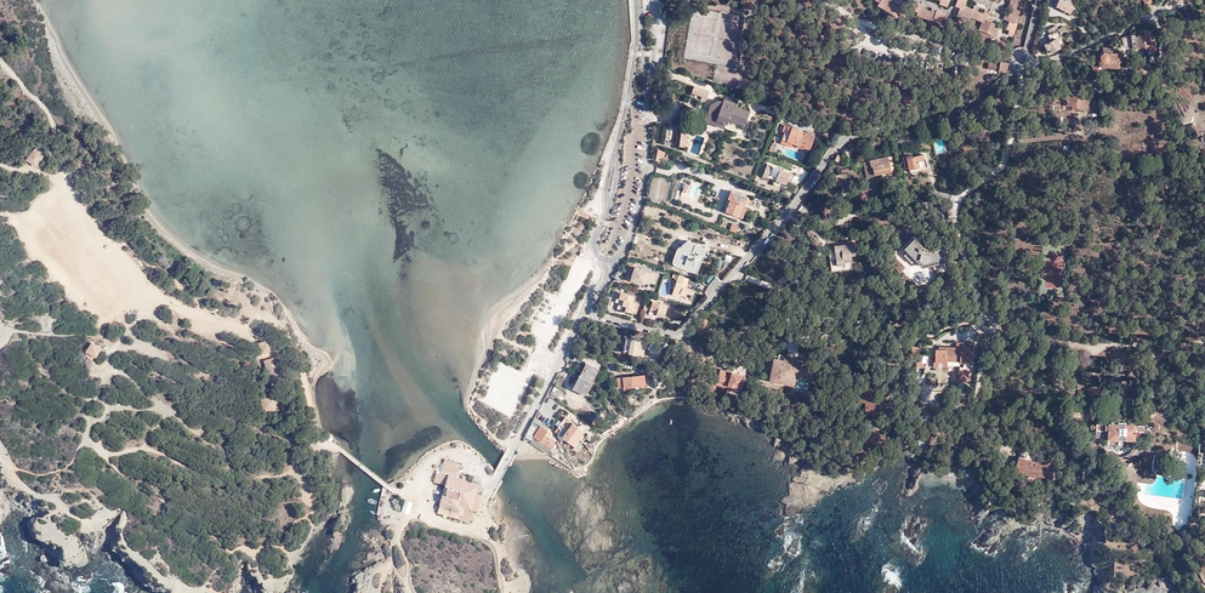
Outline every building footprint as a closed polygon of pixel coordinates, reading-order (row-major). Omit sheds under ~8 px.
[(756,9),(757,0),(756,0),(748,0),(747,7),(756,9)] [(879,2),(878,5),(892,14),(897,7),(894,5),(891,3),(885,0),(876,0),(879,2)] [(960,18),(968,20),(970,17),(983,22),(982,25),(998,30),(999,28),(995,26),(985,22),(986,19),(988,14),(984,12),(978,10),(973,8),(965,5),(966,0),(957,0),(955,5),(960,7),(963,8),(960,18)] [(1009,3),(1012,4),(1010,9),(1008,14),(1006,20),(1009,21),(1006,29),(1008,30),(1014,32),(1017,24),(1015,23),(1021,7),(1018,6),(1020,0),(1010,0),(1009,3)] [(1070,0),(1058,0),(1056,5),(1070,13),(1073,8),(1068,6),(1069,4),(1069,3),(1070,0)] [(924,8),(910,6),(909,8),(918,12),(916,15),(933,21),(934,18),(941,21),(943,18),(945,13),(937,11),(936,13),(931,11),(924,8)] [(1092,34),(1099,31),(1095,24),(1088,27),(1092,34)] [(998,30),(982,25),(980,30),(995,36),(998,30)] [(1056,39),(1062,36),(1059,30),(1058,30),(1057,27),(1048,32),(1049,34),(1048,35),(1051,41),(1045,44),(1047,50),(1049,49),(1051,53),(1061,48),(1056,39)] [(1143,34),(1145,47),(1149,46),(1149,45),(1155,45),(1154,40),(1153,36),(1152,33),(1149,33),(1148,33),(1148,31),(1144,31),(1144,34),(1143,34)] [(1139,36),(1131,37),(1131,39),(1133,39),(1134,48),(1136,48),(1136,46),(1140,46),(1140,47),(1145,47),(1143,34),(1143,32),(1139,33),(1139,36)] [(1122,38),(1124,52),(1131,51),(1129,35),(1122,38)] [(1118,58),(1119,52),(1110,51),(1110,53),(1102,53),(1100,54),(1100,57),(1092,56),(1091,69),(1099,70),(1099,66),(1119,68),(1120,59),(1118,58)] [(988,68),(1006,72),(1008,63),(1000,61),(999,65),(989,63),(988,68)] [(719,82),(737,85),(740,73),(721,69),(719,82)] [(685,79),(706,87),(707,84),(683,74),(683,76),(686,78),(685,79)] [(704,104),(709,92),(694,86),(692,93),(702,97),(700,102),(704,104)] [(1090,106),(1090,100),(1077,98),(1077,95),(1065,94),(1065,100),(1066,100),(1066,105),(1071,106),(1074,106),(1074,109),(1089,111),(1090,106)] [(730,104),(730,102),(724,100),(723,102),(720,109),(720,111),(718,110),(716,115),(712,114),(709,116),(708,119),(709,121),(713,124),(725,129),(729,120),(745,125),(750,112),(735,106),(730,104)] [(1198,134),(1193,124),(1187,126),(1193,137),(1198,134)] [(689,132),(690,127),(683,126),(679,146),(686,147),(688,132),(689,132)] [(797,130),(792,128),(787,126),(785,132),(784,132),(782,139),(792,143),(797,130)] [(797,130),(792,143),(798,145),(803,148),(804,147),(810,149),(815,136),(797,130)] [(780,144),(791,148),(792,143),(782,139),(780,144)] [(35,150),(33,152),(42,159),(43,156),(35,150)] [(42,159),(33,152),(32,151),(27,157),(28,158),(37,165),(38,166),(43,160),(42,159)] [(665,156),(657,153),(656,161),(661,163),(662,157),(666,157),(667,153),(666,153),(665,156)] [(912,153),(905,154),(906,157),(904,158),(906,165),(909,165),(910,169),(926,166),(925,160),(924,154),(913,157),(912,153)] [(891,171),(888,157),(863,162),(867,179),(875,177),(875,175),(891,171)] [(37,165),(28,158),(27,160),(35,166),(37,165)] [(767,168),(763,177),(768,179),(768,177),(786,184),(787,182),(791,173),(773,165),(771,170),(767,168)] [(842,174),(842,187),(843,187),(848,186),(848,184),(852,183),(848,168),(842,170),(842,172),(842,174)] [(841,186),(842,187),(842,174),(840,174),(836,175),(837,180),(834,181),(835,186),(841,185),(841,186)] [(653,201),(658,176),(653,175),(652,179),(649,197),(650,197),(649,200),(653,201)] [(684,184),(683,191),(690,192),(691,185),(684,184)] [(731,200),(744,206),(748,207),(748,206),(746,205),(749,198),(732,191),(729,199),(731,200)] [(727,211),(739,216),(744,218),(748,207),(744,206),(731,200),(727,211)] [(739,224),(733,222),(730,229),(736,232),(739,224)] [(927,261),(928,266),(933,265),(934,269),(944,267),(943,263),(948,262),(945,248),(934,251),(934,252),(921,248),(921,247),(914,240),(904,249),(907,253),(904,256),(911,263),(914,260),(918,263),(922,260),(927,261)] [(848,244),(848,241),(840,242),(840,245),(834,246),(835,251),(828,252),(831,270),(837,269),(837,265),(843,265),(843,262),(851,261),(851,255),(858,255),(856,243),(848,244)] [(685,264),(692,267),(693,267),(698,253),(685,248),(682,254),(687,256),(685,261),(680,259),(678,266),(684,268),(685,264)] [(918,263),(923,268),(928,266),(927,261),(922,260),(918,263)] [(852,269),(851,261),(843,262),(843,265),(843,268),(844,270),(852,269)] [(637,281),(648,285),(649,283),(653,284),(656,275),(640,270),(640,269),(635,267),(630,280),(636,282),(637,281)] [(688,279),(678,275),(678,276),(676,280),(672,292),(680,295),(680,294),(690,297),(692,291),(690,291),(691,289),(685,287),(688,279)] [(716,288),(721,281),(716,277),(709,285),(716,288)] [(634,296),(623,293),(620,293),(618,292),(616,298),(623,300),(620,310),(636,314),(638,304),(632,302),(634,296)] [(617,309),(620,310),(623,300),(616,298),(615,302),(618,303),(617,309)] [(645,302),(643,310),(648,312),(648,314),(655,315),(656,314),(664,317),(667,305),(652,301),(651,304),(645,302)] [(703,316),(694,327),(699,331),(708,321),(703,316)] [(622,349),(640,353),(643,339),(625,335),(622,349)] [(271,350),(270,347),(268,347),(266,341),(258,343),(260,354),(271,350)] [(91,342),(87,349),(94,353),(93,355),(96,357),(101,348),(91,342)] [(963,367),(969,367),(972,350),(964,350),(964,343),(955,343),(955,348),(941,347),(941,350),(938,350),(935,350),(935,363),(946,363),(947,361),(959,361),(962,361),(962,364),(962,366),(963,366),(963,367)] [(913,363),(915,349),(909,348),(908,355),(905,354),(904,362),(913,363)] [(571,349),(566,359),(568,363),(573,353),(575,350),(571,349)] [(774,356),(770,379),(794,384),(796,372),(812,375),(814,364),(798,361),(799,358),(785,356),(784,358),(774,356)] [(281,379),(275,357),(263,361),(269,382),(281,379)] [(580,375),(591,381),(594,375),(593,374),(596,368),(587,363),(580,375)] [(721,369),(716,384),(728,388),(728,385),(735,388),(735,386),(740,388),(744,376),(732,372),(732,373),(726,371),(721,369)] [(587,388),(591,381),(580,375),(574,388),(582,393),(585,387),(587,388)] [(617,378),(618,387),(624,387),(624,388),(645,385),(644,375),(617,378)] [(566,393),(555,388),(551,395),(562,401),(566,393)] [(874,391),(862,391),(861,396),(860,403),(866,403),(865,414),(873,414),(872,418),(884,418),(884,415),(886,415),(887,405),(879,405),(874,405),(874,402),(871,402),(871,396),(871,393),(874,393),(874,391)] [(274,410),(273,397),(260,397),(261,410),(274,410)] [(558,426),(561,428),(568,419),(565,416),(558,426)] [(556,443),(557,441),(549,427),(534,418),(534,419),(545,428),(548,431),(555,442),(556,443)] [(568,419),(561,428),(557,433),(573,445),(584,430),(582,428),(584,426),(581,424),(580,425),(571,418),(570,420),(568,419)] [(534,419),(524,436),(531,440),(540,426),(547,431),(548,431),(545,428),(534,419)] [(1118,423),(1108,423),(1107,424),(1096,423),(1095,430),(1107,431),(1107,439),(1117,439),(1118,423)] [(1134,424),(1124,423),(1123,439),(1134,440),(1134,431),(1146,432),(1146,425),(1134,424)] [(531,440),(540,446),(543,443),(551,448),(555,442),(545,435),(547,431),(540,426),(531,440)] [(584,430),(573,445),(577,447),(588,433),(584,430)] [(545,435),(555,442),(548,431),(547,431),(545,435)] [(531,440),(530,442),(548,454),(551,448),(543,443),(540,446),(531,440)] [(1184,470),(1197,469),(1196,452),(1183,453),(1184,470)] [(1055,463),(1038,461),(1032,460),(1019,456),(1015,469),(1027,474),(1042,477),(1053,477),(1055,463)] [(480,484),(471,481),(470,482),(463,480),(463,479),(448,474),(439,504),(439,506),(455,511),(455,512),(460,513),(462,507),(464,507),(471,509),(476,491),(478,491),(480,484)]
